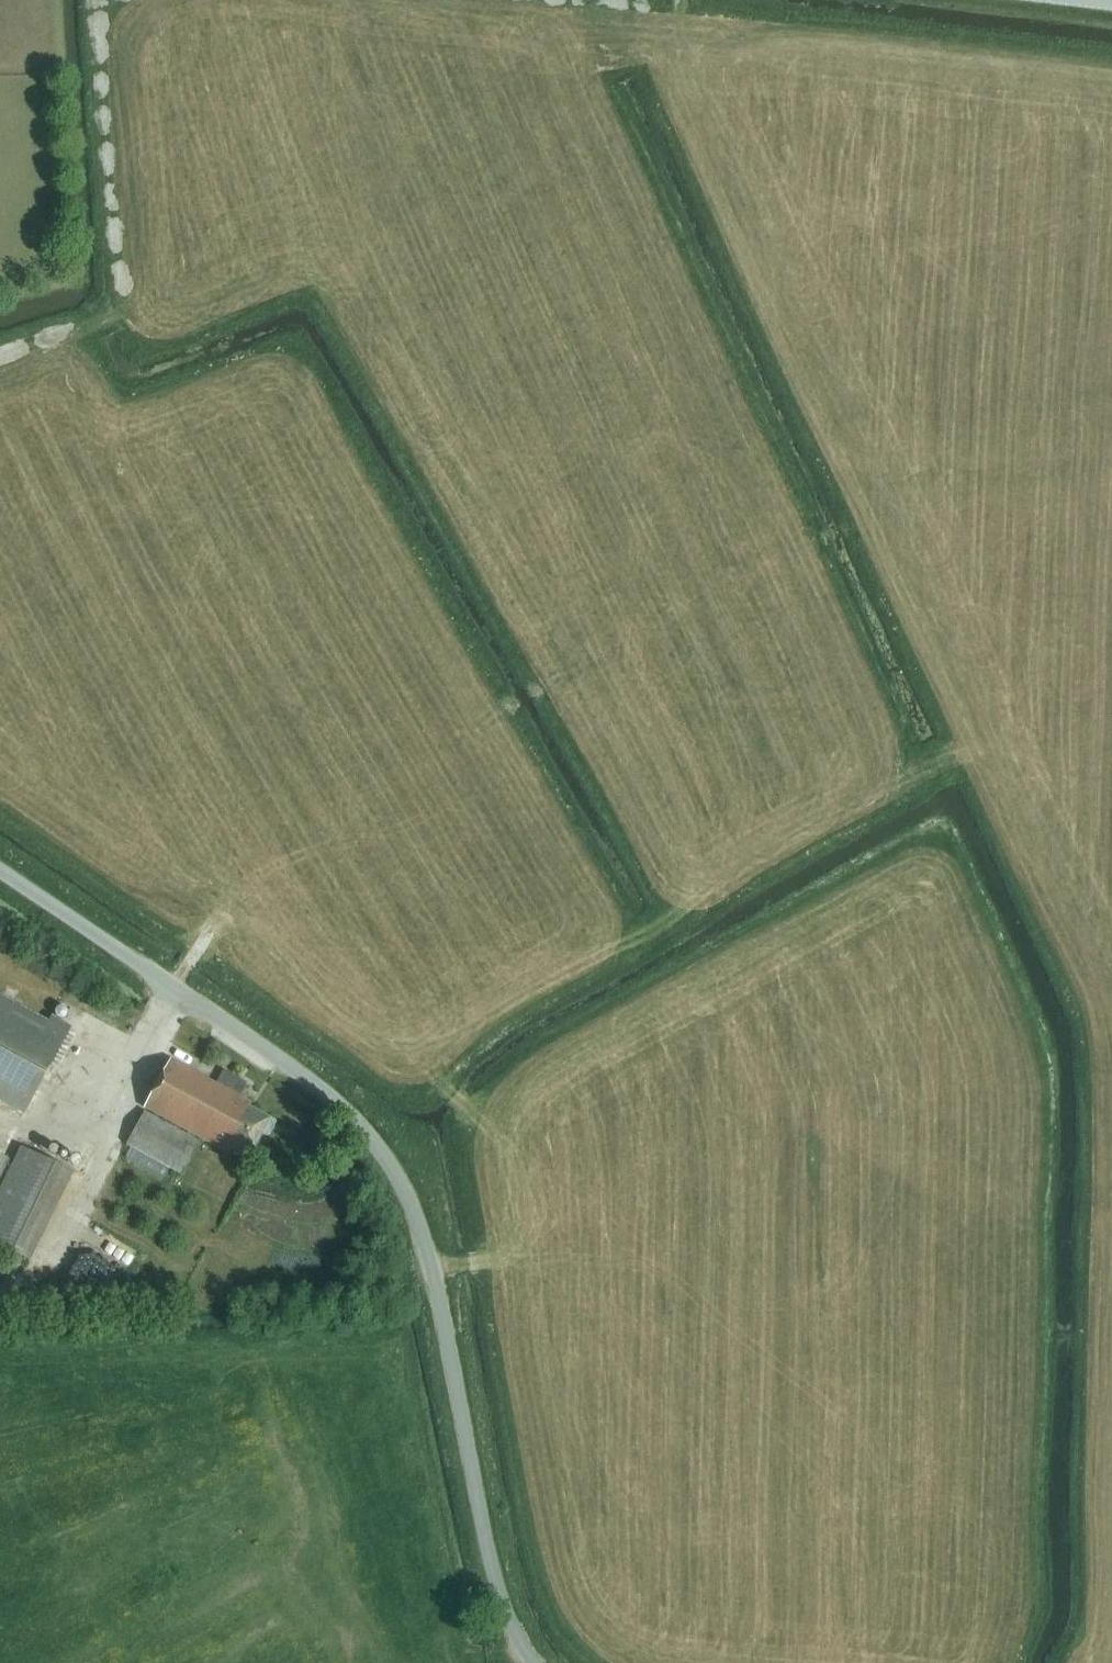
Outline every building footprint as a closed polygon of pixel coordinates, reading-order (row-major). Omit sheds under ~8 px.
[(0,995),(0,1103),(24,1116),(72,1026),(52,1016),(49,1021),(0,995)] [(275,1121),(270,1119),(270,1118),(249,1107),(251,1103),(240,1096),(247,1083),(224,1071),(217,1084),(171,1059),(144,1107),(229,1153),(231,1149),(248,1158),(262,1133),(267,1136),(269,1135),(276,1123),(275,1121)] [(182,1175),(200,1143),(145,1112),(127,1144),(182,1175)] [(21,1147),(0,1190),(0,1247),(30,1262),(74,1173),(21,1147)] [(10,1159),(0,1154),(0,1178),(10,1159)] [(138,1298),(139,1310),(160,1309),(159,1297),(138,1298)]
